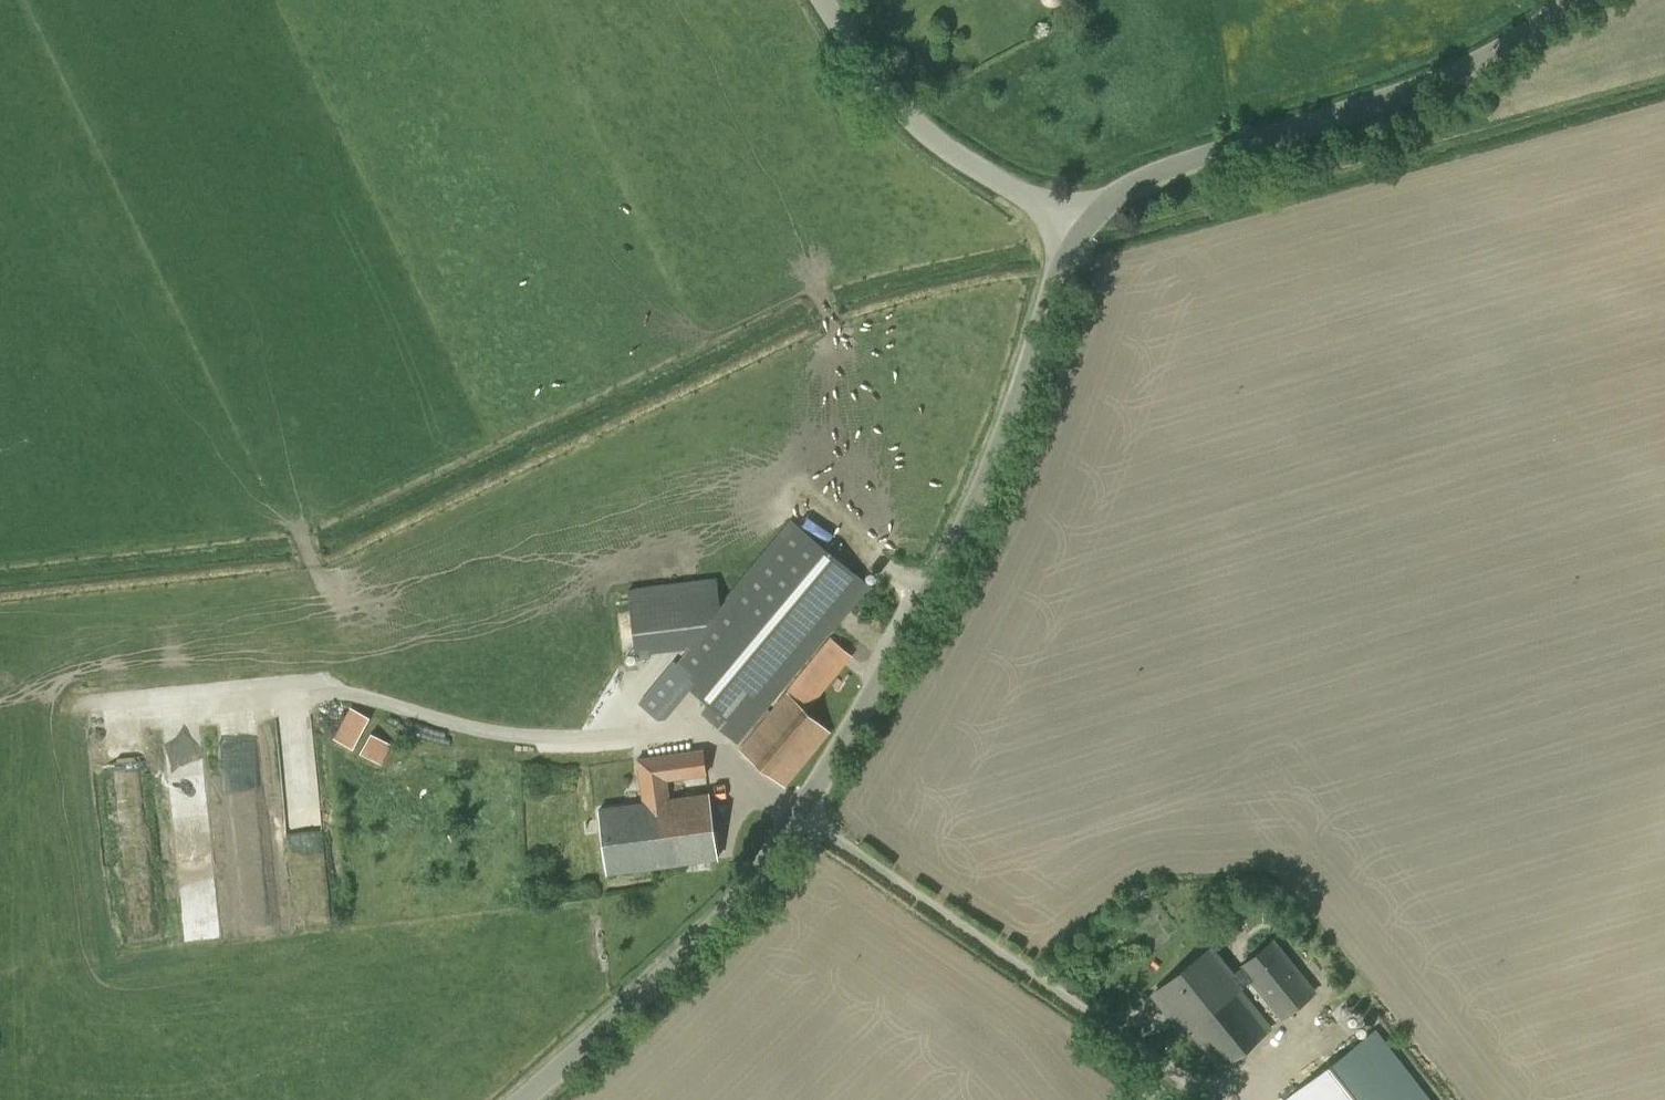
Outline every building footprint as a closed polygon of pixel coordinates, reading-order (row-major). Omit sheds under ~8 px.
[(691,677),(685,684),(708,703),(701,711),(738,741),(832,630),(825,624),(863,578),(790,518),(720,602),(717,576),(629,586),(636,651),(624,653),(625,666),(631,666),(630,660),(639,659),(638,653),(687,647),(689,645),(691,647),(676,664),(691,677)] [(738,748),(785,787),(832,731),(808,710),(853,656),(831,637),(738,748)] [(333,739),(353,749),(370,718),(351,707),(333,739)] [(360,753),(381,764),(393,744),(371,733),(360,753)] [(707,775),(703,749),(635,758),(641,801),(599,807),(608,874),(718,859),(709,792),(670,798),(667,781),(707,775)] [(1283,1017),(1315,991),(1299,972),(1298,971),(1274,941),(1232,974),(1211,947),(1154,992),(1174,1019),(1179,1015),(1220,1066),(1268,1028),(1237,989),(1251,978),(1283,1017)] [(1376,1029),(1285,1099),(1430,1099),(1376,1029)]
